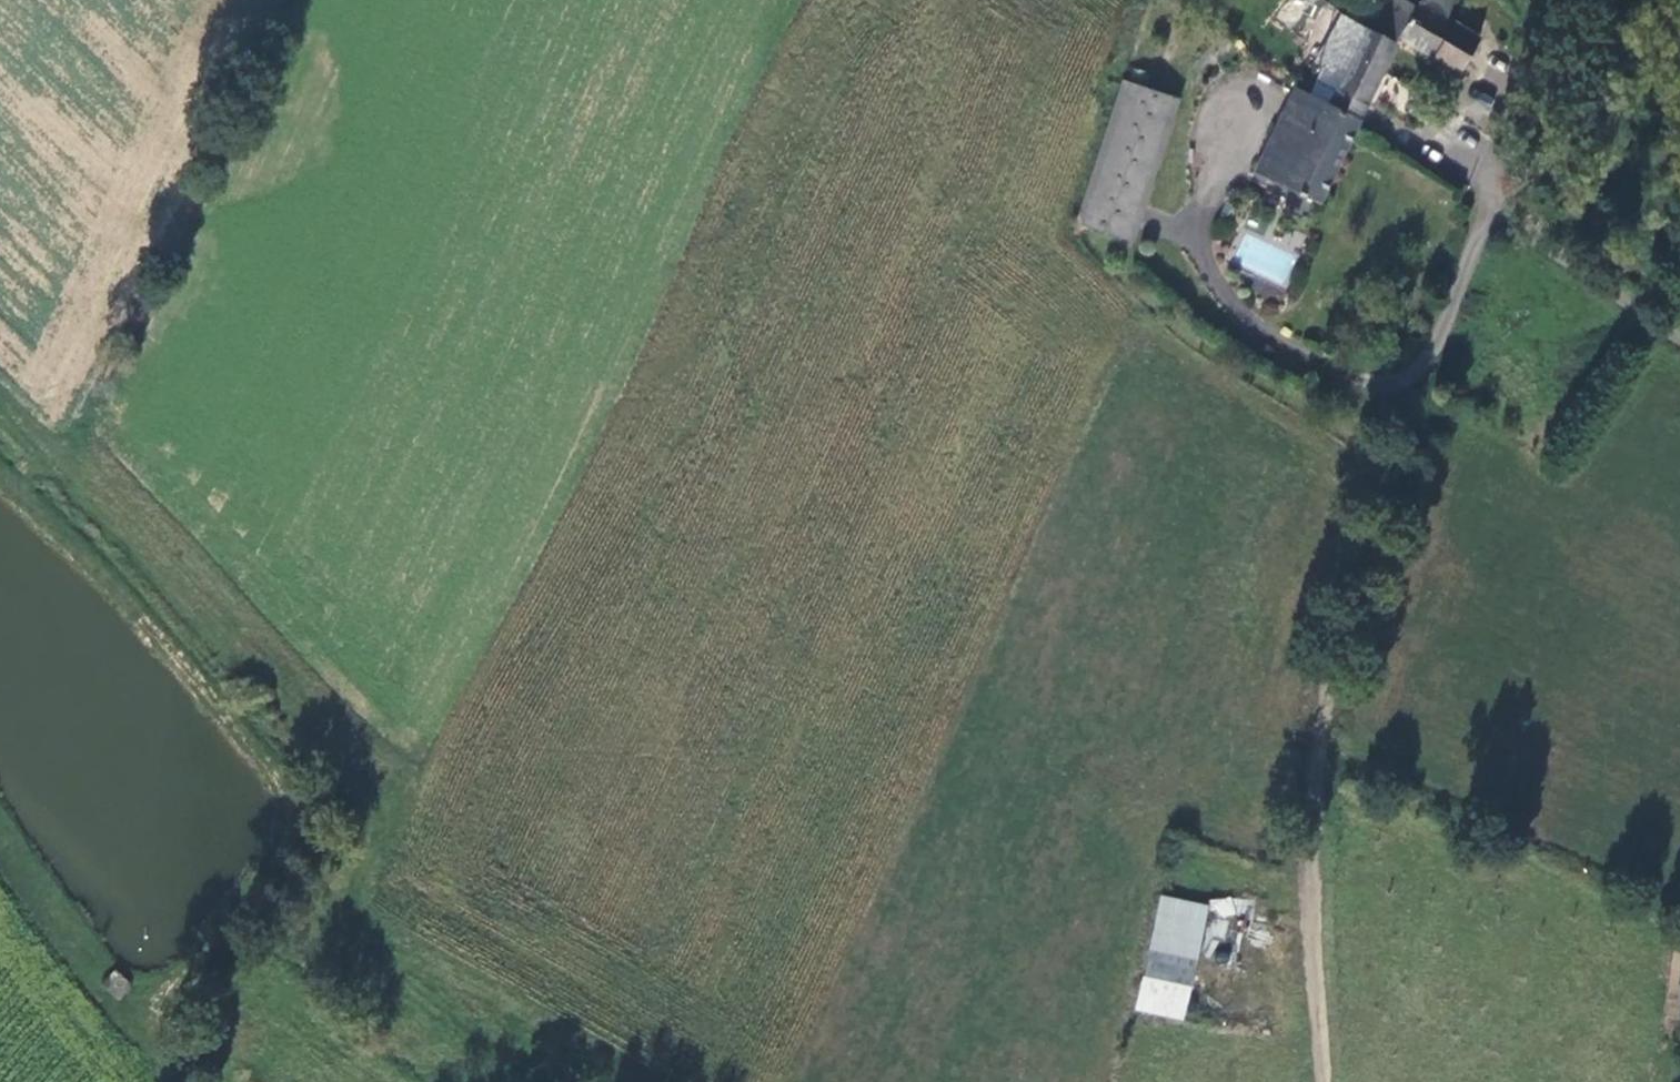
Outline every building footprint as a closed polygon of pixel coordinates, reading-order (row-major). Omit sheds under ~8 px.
[(1316,0),(1294,0),(1287,10),(1304,20),(1316,0)] [(1448,25),(1457,5),(1445,0),(1420,0),(1415,10),(1395,0),(1394,0),(1375,36),(1341,18),(1316,65),(1323,69),(1306,100),(1322,109),(1358,129),(1400,48),(1459,75),(1476,38),(1448,25)] [(1177,100),(1121,81),(1070,221),(1125,242),(1177,100)] [(1317,207),(1358,129),(1322,109),(1306,100),(1292,93),(1253,176),(1274,186),(1317,207)] [(1210,904),(1161,893),(1135,1008),(1184,1019),(1210,904)] [(120,999),(131,982),(113,971),(102,987),(120,999)]
